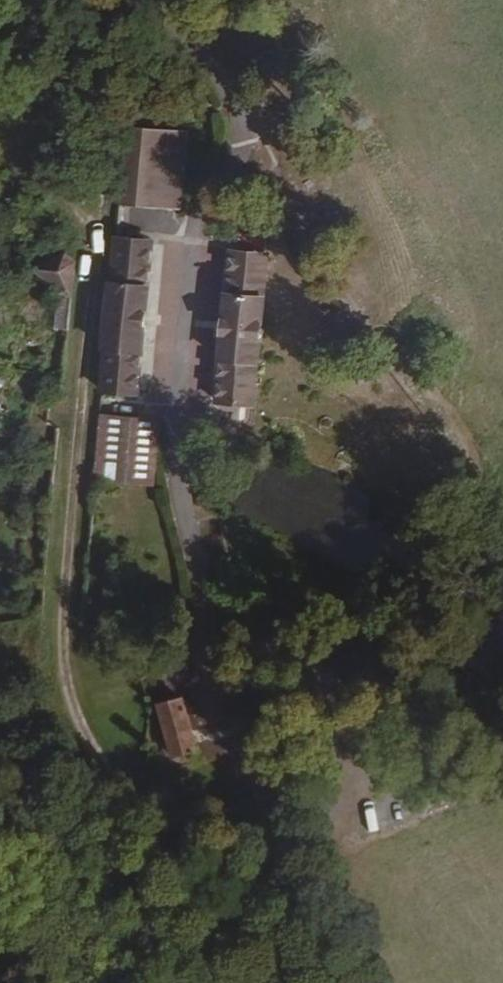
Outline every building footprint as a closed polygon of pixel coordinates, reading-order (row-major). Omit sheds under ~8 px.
[(124,130),(118,206),(181,211),(187,133),(124,130)] [(240,235),(238,252),(263,254),(264,237),(240,235)] [(103,354),(99,397),(139,399),(141,358),(144,358),(151,288),(147,288),(153,241),(113,238),(109,285),(106,285),(100,353),(103,354)] [(72,298),(76,260),(64,252),(29,267),(57,287),(71,297),(72,298)] [(214,408),(255,410),(258,369),(259,369),(266,299),(265,299),(269,255),(263,254),(238,252),(227,252),(224,296),(221,296),(216,365),(218,365),(214,408)] [(71,297),(57,287),(53,329),(68,331),(71,297)] [(155,487),(160,421),(99,416),(93,483),(155,487)] [(183,695),(155,701),(166,737),(171,754),(171,755),(199,749),(183,695)] [(166,755),(171,754),(166,737),(161,738),(166,755)]
